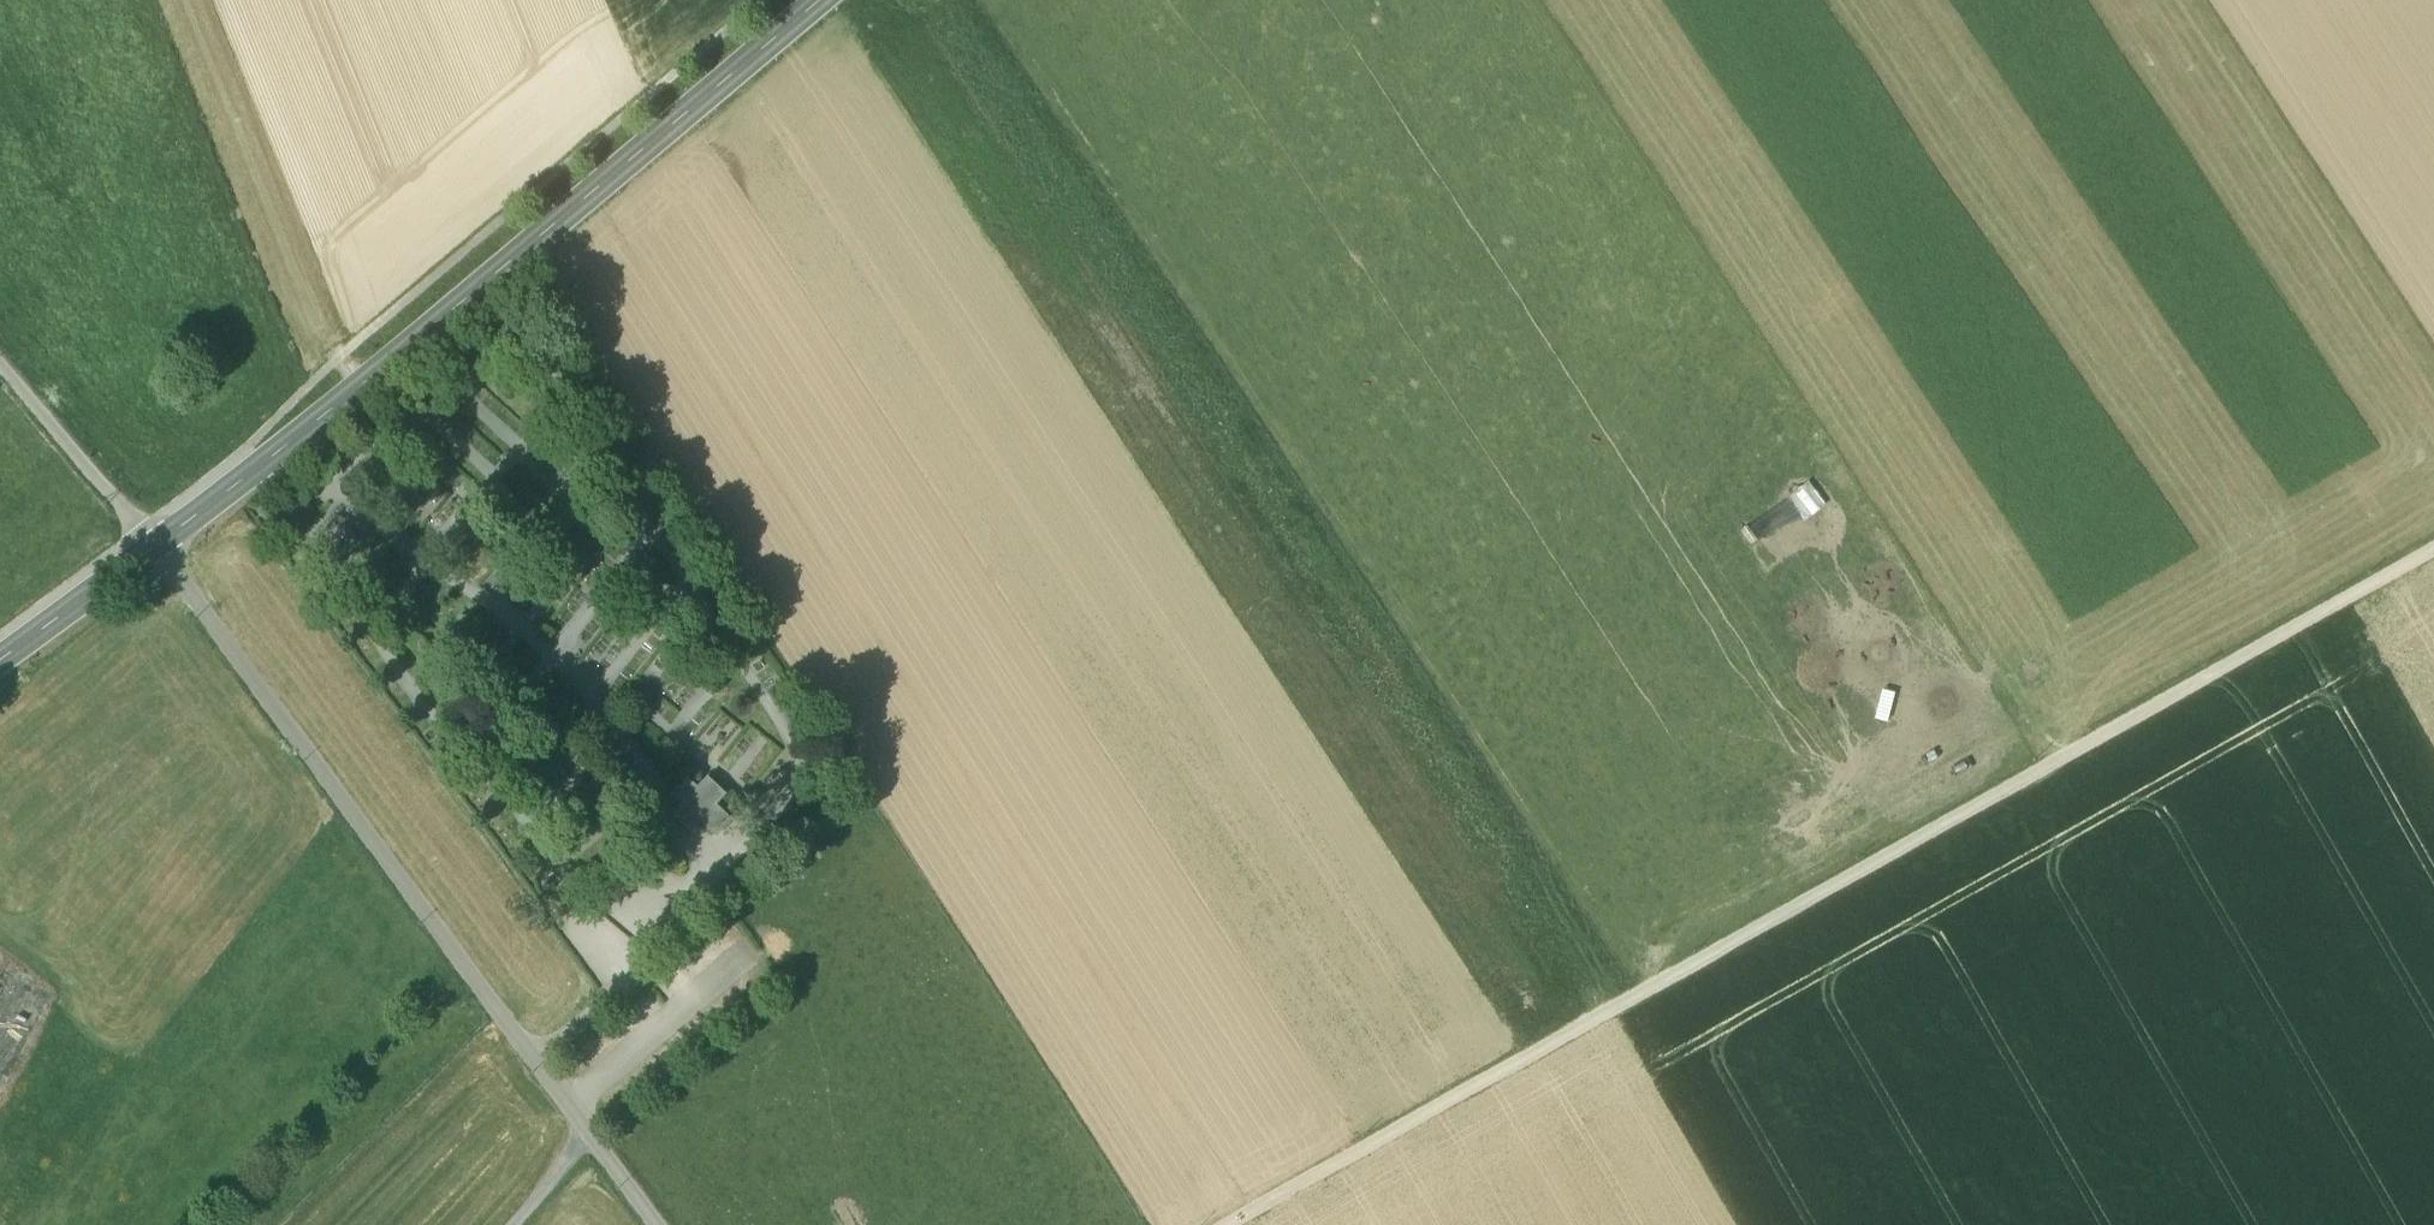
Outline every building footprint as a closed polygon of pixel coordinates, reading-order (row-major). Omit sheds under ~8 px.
[(734,820),(717,804),(726,795),(710,779),(700,789),(690,780),(674,796),(683,806),(674,816),(690,831),(700,821),(717,837),(734,820)]
